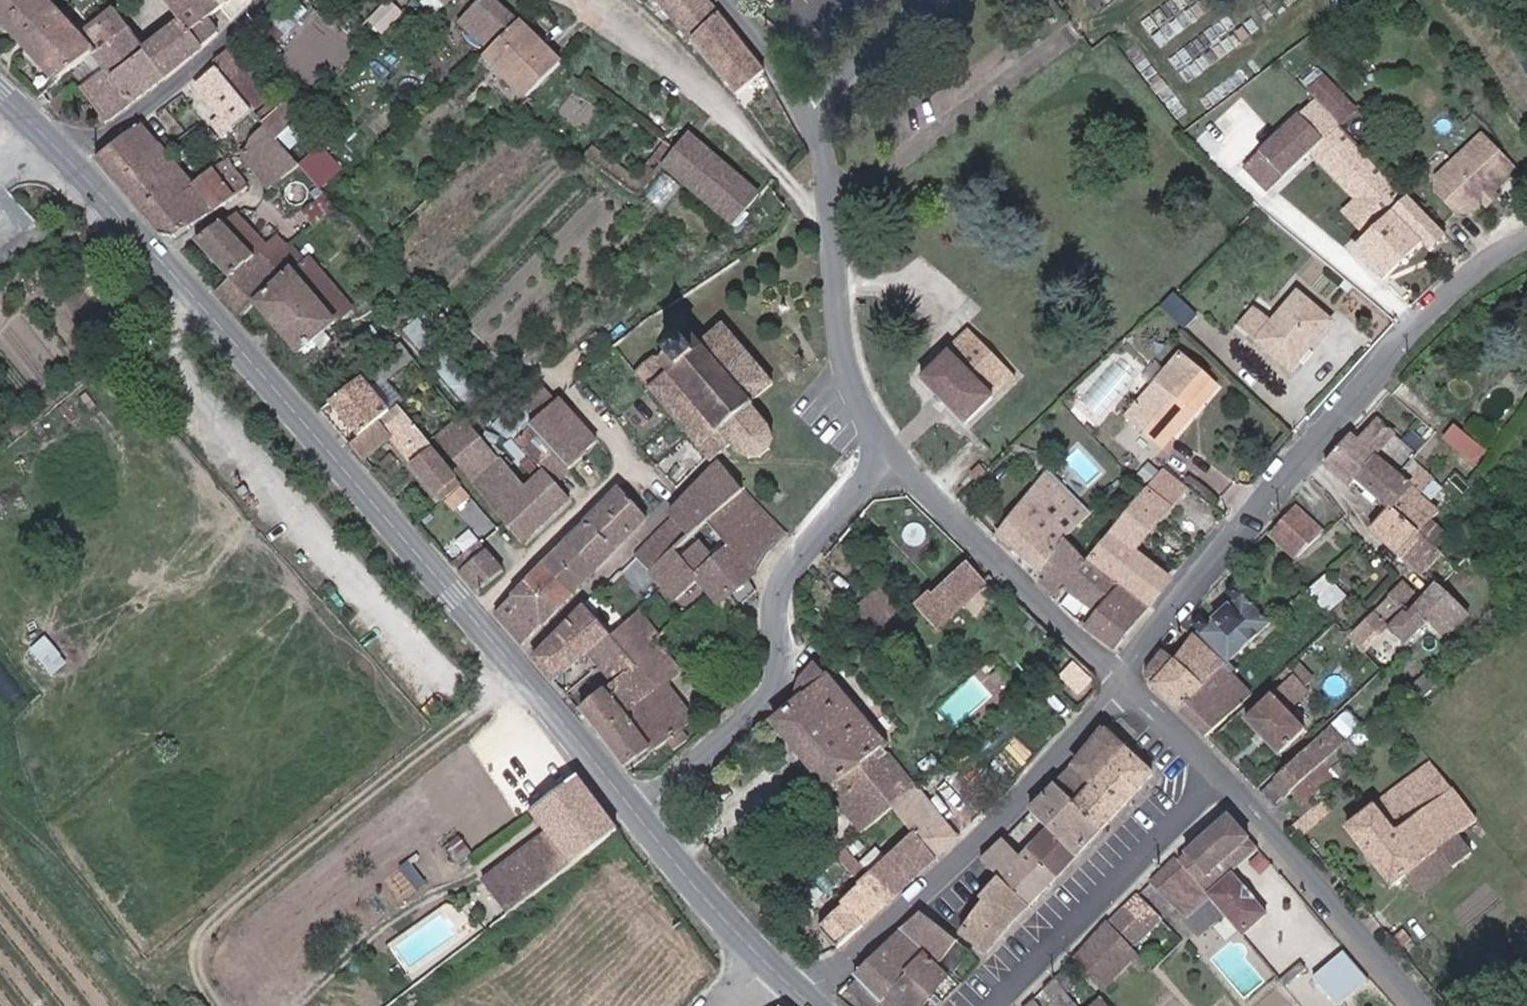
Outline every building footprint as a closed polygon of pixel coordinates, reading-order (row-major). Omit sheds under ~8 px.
[(0,4),(0,14),(64,89),(102,57),(136,28),(121,10),(88,38),(56,0),(4,0),(0,4)] [(191,21),(211,45),(227,32),(216,19),(239,0),(173,0),(191,21)] [(531,22),(503,0),(492,0),(470,25),(501,51),(531,22)] [(701,37),(729,11),(717,0),(664,0),(701,37)] [(746,91),(774,68),(729,11),(701,37),(746,91)] [(191,21),(155,50),(176,75),(211,45),(191,21)] [(572,58),(531,22),(501,51),(495,57),(535,96),(572,58)] [(136,28),(102,57),(115,72),(121,79),(155,50),(136,28)] [(176,75),(155,50),(121,79),(142,104),(176,75)] [(227,134),(239,122),(256,107),(224,69),(205,87),(229,115),(219,124),(227,134)] [(1349,121),(1362,109),(1325,69),(1312,81),(1349,121)] [(93,91),(120,123),(142,104),(121,79),(115,72),(93,91)] [(1332,139),(1348,123),(1322,99),(1307,114),(1332,139)] [(275,128),(283,137),(309,113),(296,100),(270,123),(275,128)] [(1250,170),(1275,195),(1332,139),(1307,114),(1250,170)] [(106,160),(172,234),(194,234),(242,192),(220,167),(202,184),(147,123),(106,160)] [(248,152),(279,186),(306,162),(283,137),(275,128),(259,143),(248,152)] [(739,225),(767,194),(699,132),(670,163),(739,225)] [(1477,213),(1522,168),(1488,133),(1443,175),(1443,189),(1463,211),(1477,213)] [(1526,161),(1526,134),(1514,144),(1526,161)] [(209,240),(242,276),(275,247),(243,210),(209,240)] [(1390,278),(1430,241),(1405,215),(1365,253),(1390,278)] [(252,314),(268,300),(308,264),(285,238),(275,247),(242,276),(229,287),(252,314)] [(309,346),(358,303),(316,257),(308,264),(268,300),(309,346)] [(1295,365),(1337,317),(1305,289),(1263,337),(1295,365)] [(1169,307),(1191,327),(1204,313),(1182,293),(1169,307)] [(779,434),(777,424),(760,404),(785,382),(734,324),(712,343),(704,334),(696,341),(694,339),(675,355),(677,357),(669,364),(678,375),(659,392),(684,420),(697,436),(716,457),(722,464),(726,461),(743,446),(754,451),(765,450),(770,448),(775,441),(779,434)] [(1023,378),(977,334),(927,381),(947,401),(973,426),(1023,378)] [(1172,446),(1205,407),(1198,402),(1217,379),(1187,354),(1136,415),(1172,446)] [(678,375),(669,364),(663,358),(644,375),(659,392),(678,375)] [(361,446),(405,408),(375,375),(333,411),(361,446)] [(1198,402),(1205,407),(1224,385),(1217,379),(1198,402)] [(606,443),(569,403),(543,427),(580,467),(595,453),(606,443)] [(468,490),(468,477),(405,408),(361,446),(376,465),(397,443),(448,505),(468,490)] [(563,482),(554,472),(537,487),(473,417),(443,444),(508,514),(533,542),(579,500),(563,482)] [(1410,469),(1421,456),(1424,452),(1386,420),(1367,442),(1358,434),(1334,462),(1359,484),(1365,476),(1388,450),(1410,469)] [(1452,420),(1439,437),(1474,464),(1487,447),(1452,420)] [(580,467),(543,427),(527,442),(554,472),(563,482),(580,467)] [(1428,531),(1440,518),(1447,509),(1429,493),(1444,477),(1421,456),(1410,469),(1388,450),(1365,476),(1397,504),(1425,528),(1428,531)] [(717,521),(751,487),(730,465),(677,517),(699,538),(717,521)] [(1198,487),(1174,466),(1098,557),(1156,604),(1178,577),(1146,550),(1198,487)] [(973,485),(982,477),(976,471),(968,479),(973,485)] [(1053,568),(1077,539),(1102,510),(1059,474),(1008,534),(1024,548),(1026,546),(1053,568)] [(798,535),(751,487),(717,521),(739,543),(764,568),(798,535)] [(586,594),(661,518),(630,488),(555,564),(586,594)] [(1405,551),(1425,528),(1397,504),(1377,527),(1379,529),(1405,551)] [(1295,515),(1273,542),(1297,563),(1320,538),(1295,515)] [(699,538),(677,517),(642,551),(663,573),(699,538)] [(1456,531),(1446,523),(1440,518),(1428,531),(1425,528),(1405,551),(1427,571),(1446,550),(1442,546),(1456,531)] [(721,561),(699,538),(663,573),(672,582),(686,595),(706,575),(721,561)] [(1078,581),(1098,557),(1077,539),(1053,568),(1058,573),(1052,580),(1068,593),(1078,581)] [(493,549),(485,540),(458,564),(466,573),(493,549)] [(764,568),(739,543),(721,561),(706,575),(731,601),(764,568)] [(512,571),(493,549),(466,573),(485,595),(512,571)] [(1096,623),(1122,645),(1156,604),(1098,557),(1078,581),(1109,606),(1096,623)] [(570,611),(586,594),(555,564),(539,580),(570,611)] [(946,633),(996,588),(976,565),(926,611),(946,633)] [(1487,582),(1469,565),(1449,585),(1445,582),(1430,598),(1410,578),(1356,634),(1370,648),(1394,624),(1419,647),(1440,625),(1455,640),(1482,612),(1469,600),(1487,582)] [(554,628),(570,611),(539,580),(522,597),(554,628)] [(1202,635),(1204,637),(1241,673),(1277,637),(1271,632),(1280,623),(1241,584),(1234,590),(1242,598),(1215,625),(1206,616),(1198,625),(1205,632),(1202,635)] [(878,642),(909,613),(886,588),(855,615),(878,642)] [(536,645),(554,628),(522,597),(505,614),(536,645)] [(622,636),(596,607),(544,656),(565,681),(597,654),(609,667),(632,648),(622,636)] [(644,617),(622,636),(632,648),(668,690),(676,684),(681,689),(695,677),(644,617)] [(54,675),(70,664),(51,636),(35,646),(54,675)] [(1182,659),(1171,647),(1156,665),(1157,676),(1218,739),(1262,695),(1241,673),(1204,637),(1182,659)] [(612,737),(643,773),(679,742),(690,733),(706,719),(681,689),(676,684),(668,690),(632,648),(609,667),(623,684),(645,709),(612,737)] [(900,806),(925,782),(841,679),(824,662),(809,679),(805,696),(807,700),(786,719),(874,825),(900,806)] [(645,709),(623,684),(591,712),(612,737),(645,709)] [(1281,697),(1254,721),(1284,755),(1311,732),(1281,697)] [(628,829),(540,717),(497,750),(558,829),(584,863),(628,829)] [(1332,767),(1357,745),(1342,728),(1268,793),(1283,810),(1300,795),(1310,807),(1342,779),(1332,767)] [(1088,761),(1065,786),(1084,804),(1135,750),(1116,732),(1088,761)] [(690,733),(679,742),(687,750),(697,742),(690,733)] [(1135,750),(1084,804),(1111,829),(1161,775),(1135,750)] [(1484,820),(1439,763),(1356,827),(1402,885),(1415,874),(1448,849),(1461,866),(1478,852),(1464,835),(1484,820)] [(850,945),(966,835),(925,782),(900,806),(925,834),(850,903),(852,906),(831,926),(850,945)] [(1065,786),(1038,813),(1058,832),(1084,857),(1111,829),(1084,804),(1065,786)] [(1275,907),(1244,873),(1268,851),(1239,819),(1189,864),(1233,913),(1249,931),(1275,907)] [(517,914),(584,863),(558,829),(491,881),(517,914)] [(1058,832),(1038,852),(1065,877),(1084,857),(1058,832)] [(1010,840),(989,862),(1008,880),(1036,907),(1065,877),(1038,852),(1031,860),(1010,840)] [(1206,937),(1233,913),(1189,864),(1183,858),(1157,881),(1206,937)] [(1036,907),(1008,880),(965,926),(993,952),(1036,907)] [(1157,931),(1169,918),(1146,895),(1133,907),(1157,931)] [(1133,907),(1118,922),(1141,946),(1157,931),(1133,907)] [(930,913),(866,981),(889,1003),(935,955),(945,965),(964,945),(930,913)] [(1116,920),(1079,956),(1113,991),(1150,955),(1141,946),(1118,922),(1116,920)] [(1320,978),(1345,1005),(1346,1005),(1375,981),(1350,953),(1320,978)] [(889,1003),(892,1005),(936,1005),(961,980),(945,965),(935,955),(889,1003)] [(1312,968),(1306,961),(1286,980),(1293,986),(1312,968)] [(1054,991),(1067,1005),(1083,1005),(1086,1003),(1066,980),(1054,991)]
